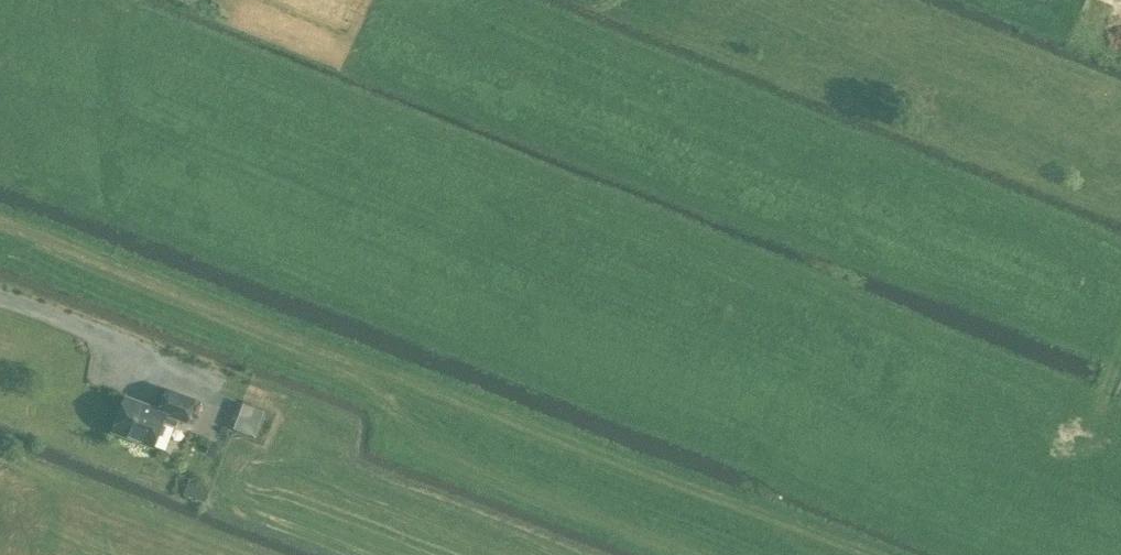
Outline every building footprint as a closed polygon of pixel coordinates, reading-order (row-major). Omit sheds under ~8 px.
[(192,398),(165,388),(157,409),(123,396),(110,430),(151,445),(161,421),(174,426),(178,418),(184,420),(192,398)] [(257,425),(236,417),(232,427),(253,435),(257,425)] [(208,486),(193,480),(186,494),(202,500),(208,486)]
